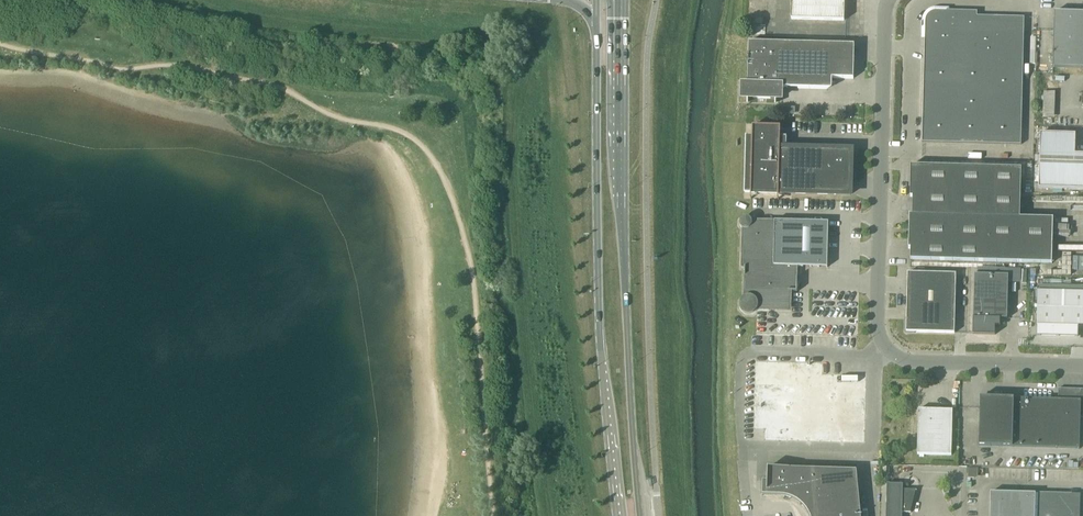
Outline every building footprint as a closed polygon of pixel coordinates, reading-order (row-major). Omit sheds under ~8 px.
[(791,20),(844,21),(844,0),(791,0),(791,20)] [(1021,145),(1024,18),(977,17),(977,12),(946,11),(946,12),(937,11),(935,11),(932,12),(930,13),(929,14),(927,16),(926,18),(925,20),(925,22),(922,143),(1021,145)] [(1052,68),(1082,69),(1082,13),(1057,13),(1054,13),(1054,16),(1053,52),(1052,68)] [(853,79),(854,45),(749,43),(747,98),(776,99),(776,88),(820,89),(820,78),(853,79)] [(785,138),(780,138),(780,127),(752,127),(751,193),(850,196),(851,151),(785,150),(785,138)] [(1038,189),(1082,190),(1082,155),(1075,155),(1075,135),(1040,134),(1038,189)] [(909,215),(908,249),(910,249),(910,260),(1052,263),(1053,219),(1020,218),(1021,169),(911,166),(911,168),(910,181),(910,197),(913,197),(912,215),(909,215)] [(827,268),(828,223),(774,221),(774,222),(751,221),(750,220),(748,219),(746,218),(744,219),(742,220),(741,222),(740,224),(741,226),(742,228),(743,229),(742,268),(744,268),(744,276),(745,276),(744,298),(742,300),(741,302),(740,304),(740,307),(741,310),(742,312),(745,313),(747,314),(750,314),(752,314),(754,312),(756,311),(790,311),(791,292),(797,292),(797,277),(797,267),(827,268)] [(956,270),(956,281),(965,281),(965,270),(956,270)] [(954,334),(956,274),(907,273),(906,332),(954,334)] [(973,319),(973,335),(995,335),(995,326),(1000,327),(1000,319),(1007,319),(1008,276),(974,275),(973,319)] [(1036,336),(1078,337),(1078,326),(1082,326),(1082,293),(1037,292),(1037,291),(1036,336)] [(766,429),(765,440),(864,442),(865,376),(822,375),(822,364),(756,363),(755,429),(766,429)] [(1012,447),(1079,449),(1080,418),(1082,418),(1082,390),(1058,389),(1057,400),(1013,399),(980,398),(979,446),(1012,447)] [(891,454),(917,455),(918,410),(892,409),(891,454)] [(951,456),(952,411),(918,410),(917,455),(951,456)] [(762,495),(778,495),(780,495),(782,495),(784,496),(787,496),(789,497),(791,498),(793,499),(795,500),(797,501),(799,502),(800,503),(802,505),(804,507),(805,508),(806,510),(808,512),(809,514),(810,515),(861,515),(856,471),(779,468),(767,468),(767,481),(763,481),(762,482),(762,495)] [(916,490),(903,490),(903,484),(894,484),(887,484),(886,515),(902,515),(902,513),(911,513),(916,490)] [(1079,495),(990,493),(990,515),(1079,515),(1079,495)]
